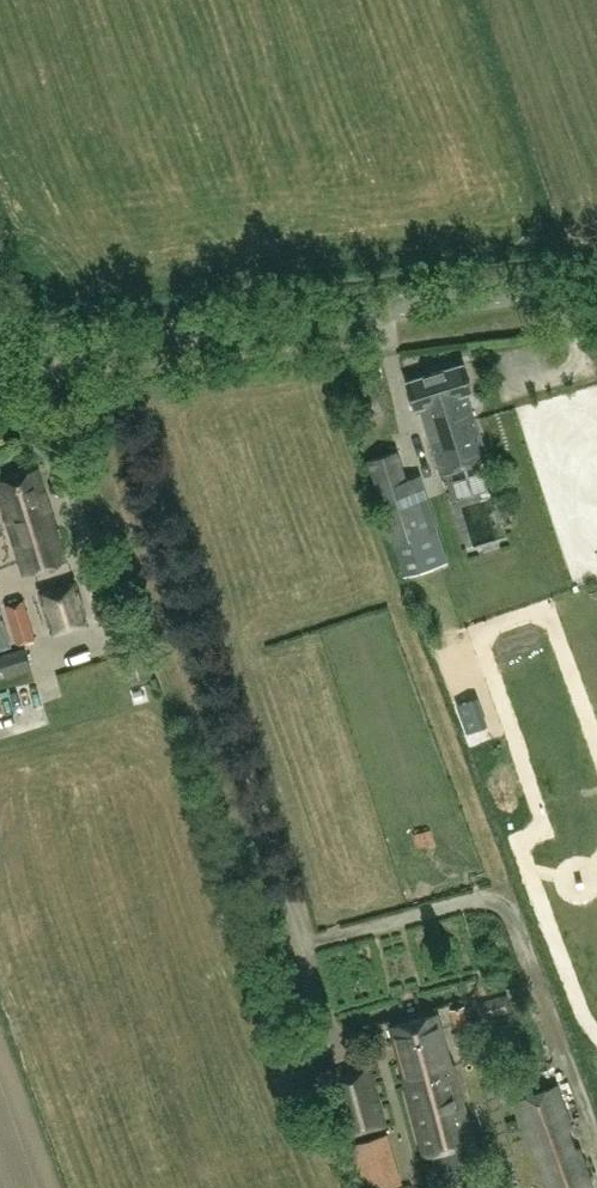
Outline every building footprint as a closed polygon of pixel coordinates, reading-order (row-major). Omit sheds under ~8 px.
[(462,363),(405,381),(415,410),(419,408),(441,474),(487,459),(465,391),(470,389),(462,363)] [(397,451),(367,461),(394,544),(424,534),(397,451)] [(24,574),(65,560),(36,469),(0,481),(0,499),(24,574)] [(459,471),(460,507),(493,505),(491,469),(459,471)] [(476,549),(504,548),(502,506),(474,507),(476,549)] [(89,624),(76,580),(37,591),(51,634),(89,624)] [(35,639),(23,599),(2,605),(15,645),(35,639)] [(135,636),(128,638),(130,647),(138,644),(135,636)] [(30,669),(22,648),(0,655),(0,678),(30,669)] [(460,702),(471,731),(486,725),(475,697),(460,702)] [(433,844),(430,831),(413,835),(416,849),(433,844)] [(481,1019),(511,1012),(507,997),(478,1004),(481,1019)] [(468,1022),(464,1005),(450,1009),(454,1025),(468,1022)] [(470,1165),(465,1144),(472,1142),(451,1065),(450,1065),(435,1013),(389,1026),(403,1078),(402,1078),(423,1156),(432,1153),(437,1174),(450,1171),(470,1165)] [(386,1127),(369,1067),(324,1078),(340,1140),(386,1127)] [(593,1187),(556,1087),(513,1103),(544,1187),(589,1187),(593,1187)] [(387,1133),(346,1145),(358,1187),(380,1187),(402,1182),(387,1133)]
